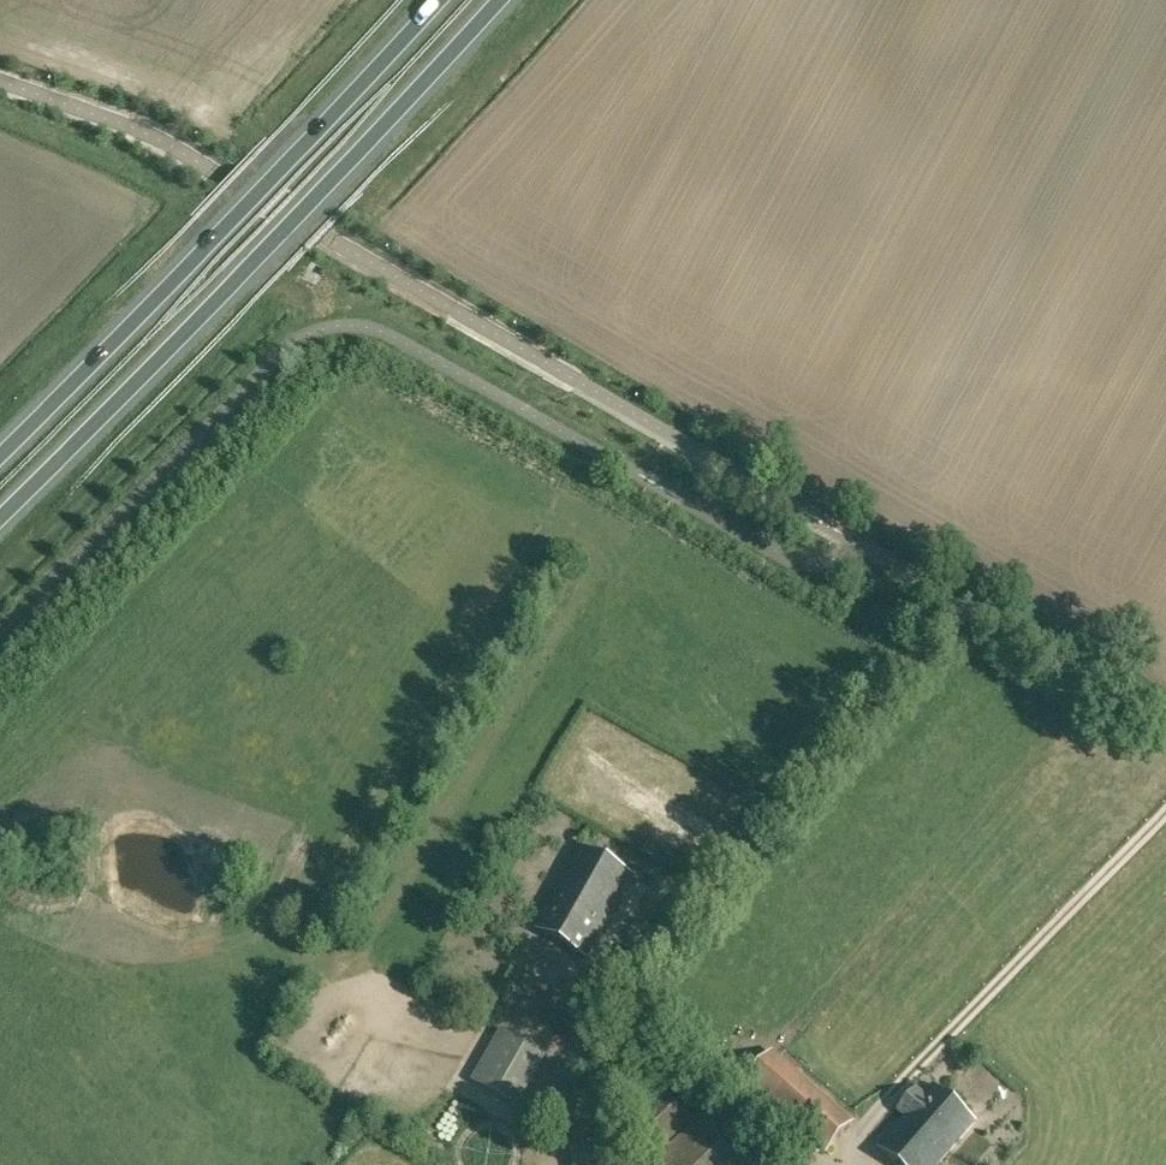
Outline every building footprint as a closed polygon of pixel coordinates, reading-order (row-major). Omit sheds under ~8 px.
[(586,958),(632,876),(582,848),(536,930),(586,958)] [(546,1056),(508,1035),(479,1085),(517,1107),(546,1056)] [(826,1154),(854,1121),(773,1050),(746,1082),(826,1154)] [(976,1122),(934,1086),(925,1096),(918,1090),(898,1112),(906,1118),(880,1149),(898,1164),(939,1164),(976,1122)] [(691,1119),(663,1092),(629,1125),(656,1153),(691,1119)] [(710,1110),(653,1164),(736,1164),(750,1152),(710,1110)] [(571,1125),(579,1164),(608,1164),(599,1120),(571,1125)] [(771,1139),(756,1154),(767,1164),(783,1164),(790,1158),(771,1139)]
